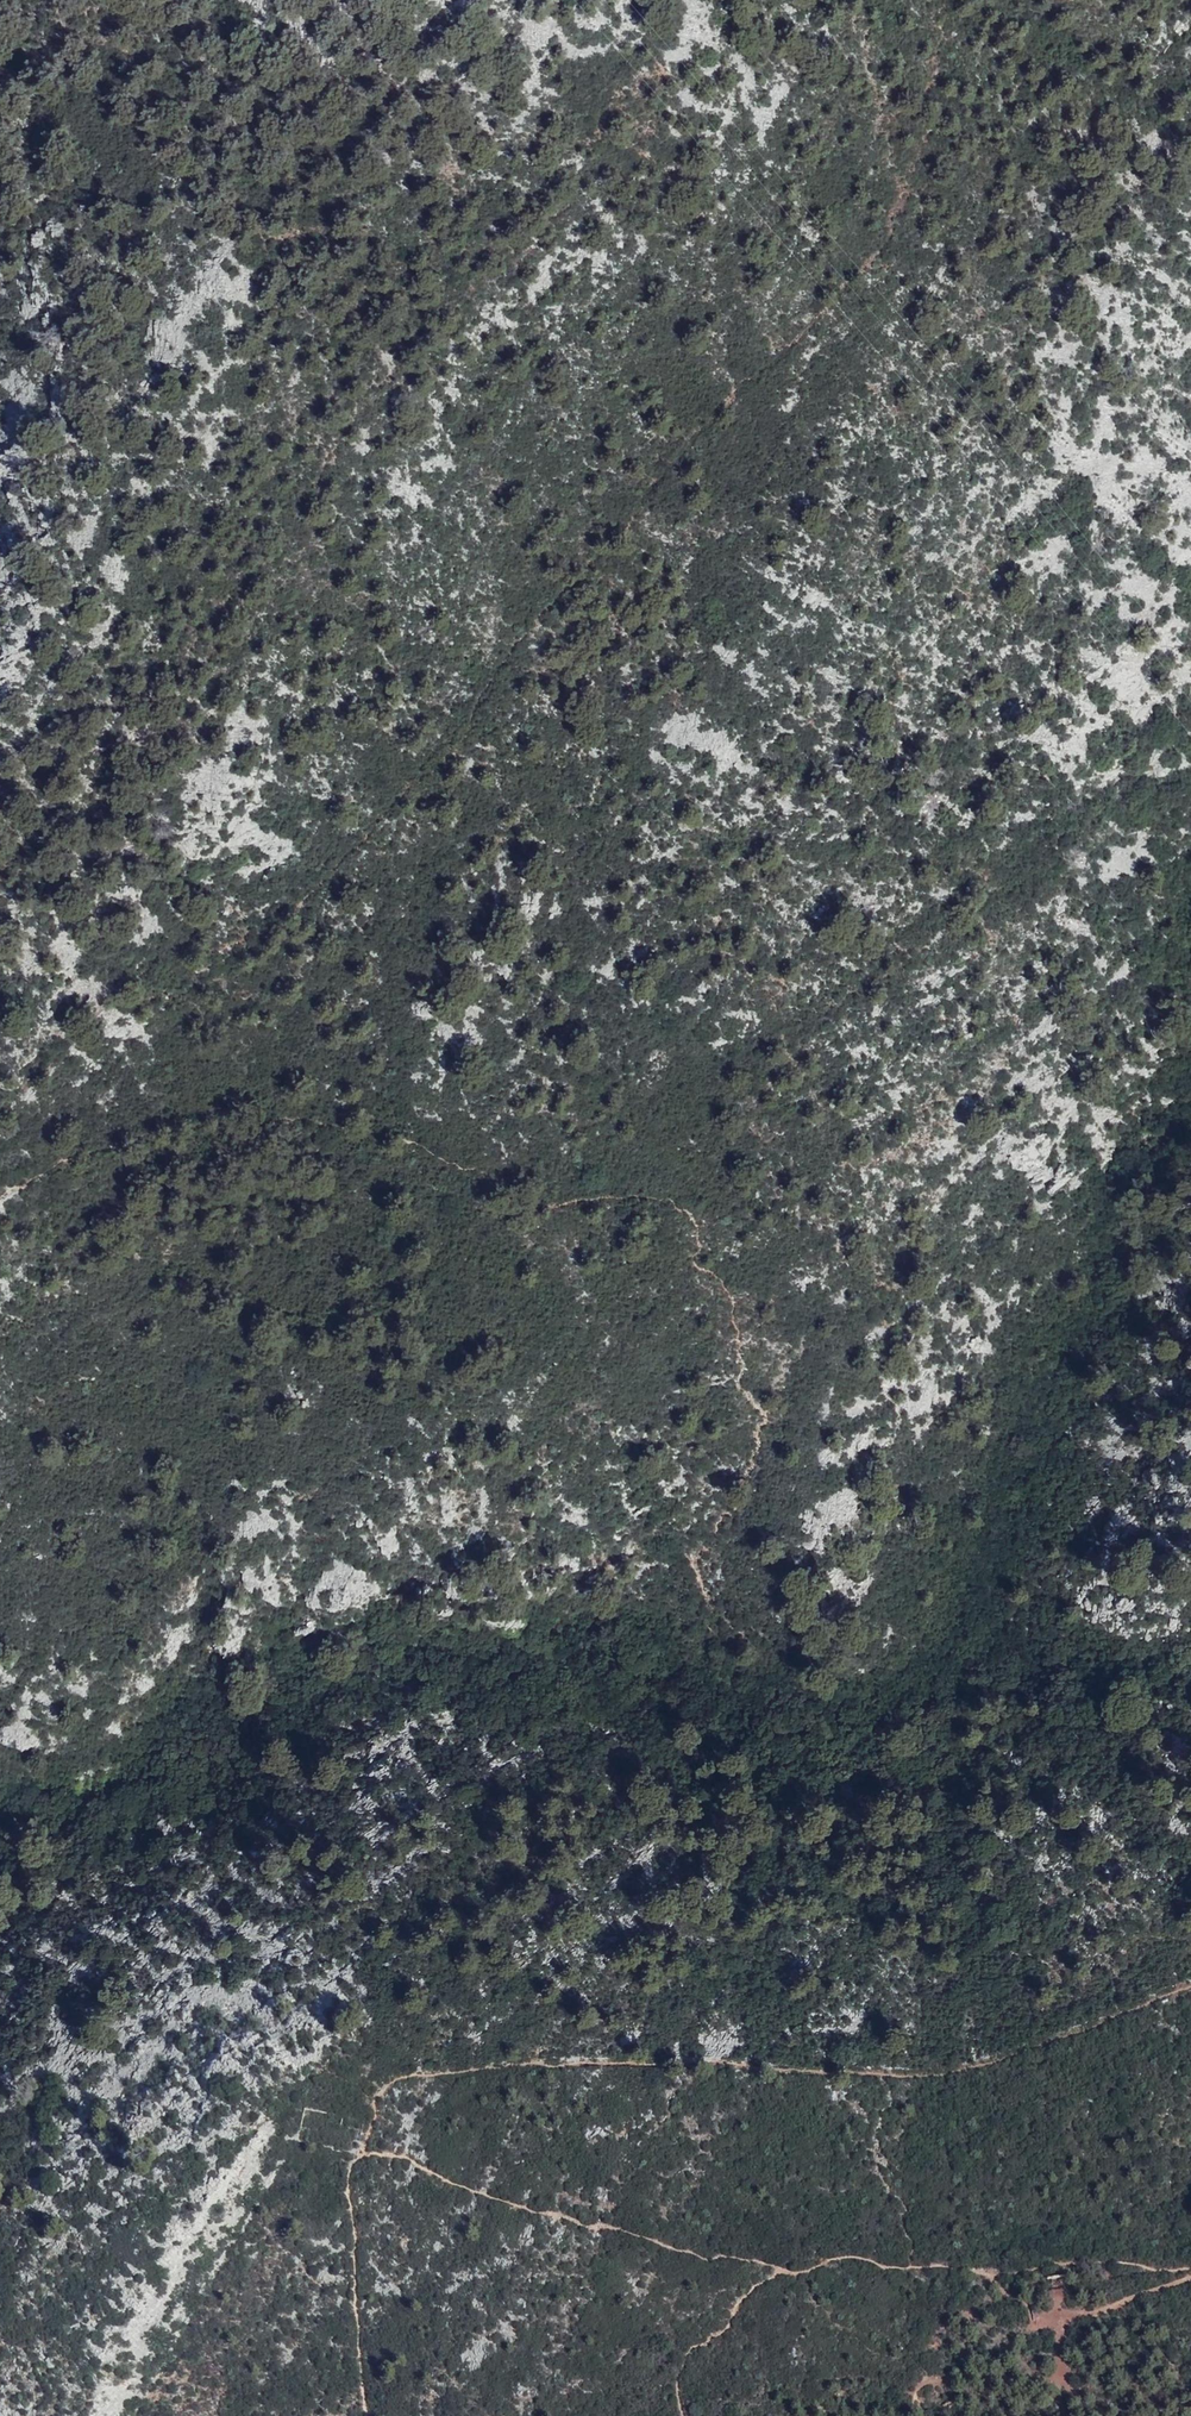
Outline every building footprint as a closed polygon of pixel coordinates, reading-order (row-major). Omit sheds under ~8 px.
[(1048,2290),(1049,2301),(1065,2300),(1064,2289),(1048,2290)]
